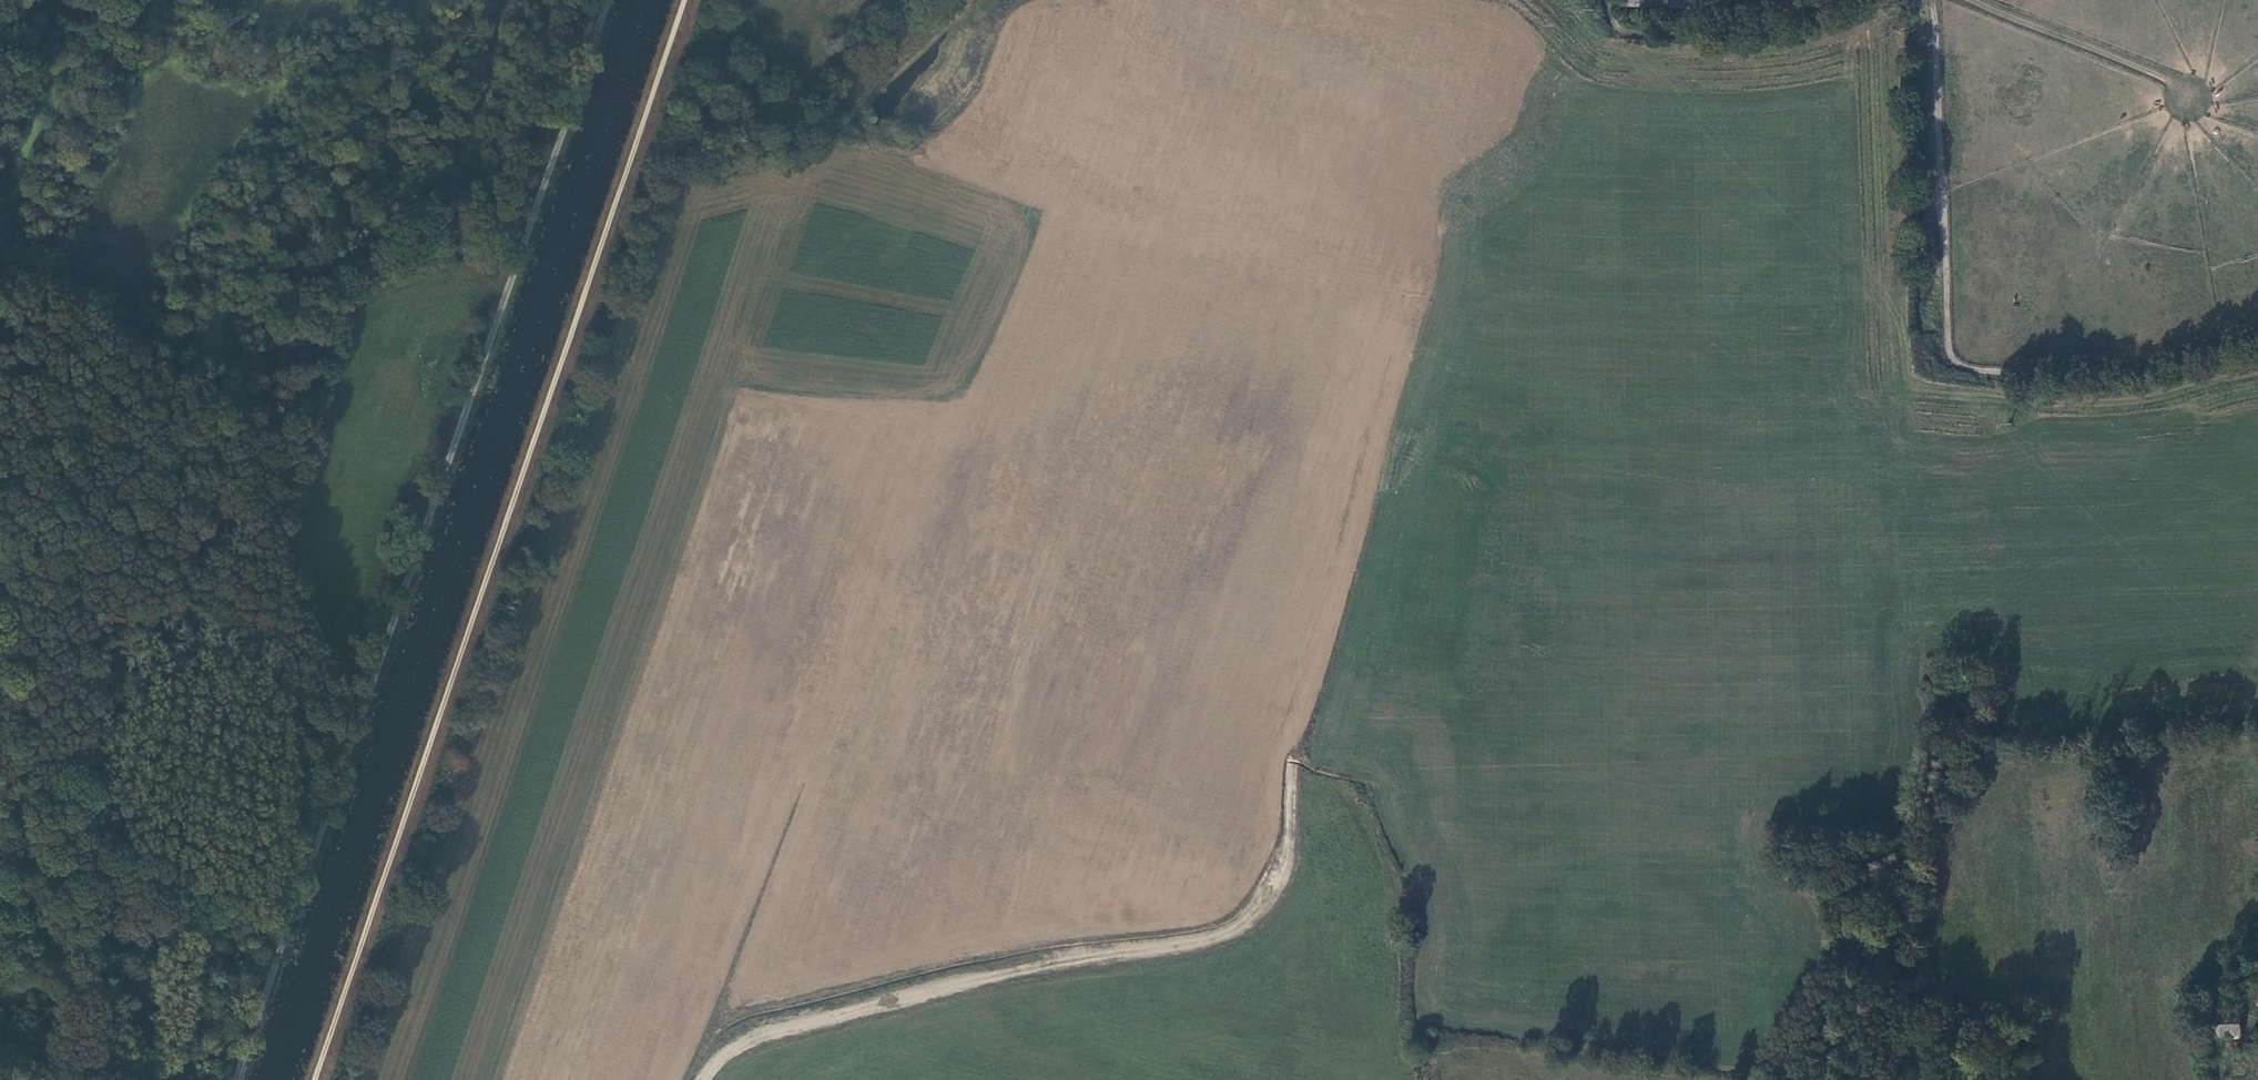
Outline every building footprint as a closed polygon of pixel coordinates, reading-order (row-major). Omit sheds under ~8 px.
[(2243,1032),(2242,1011),(2220,1011),(2220,1033),(2243,1032)]
